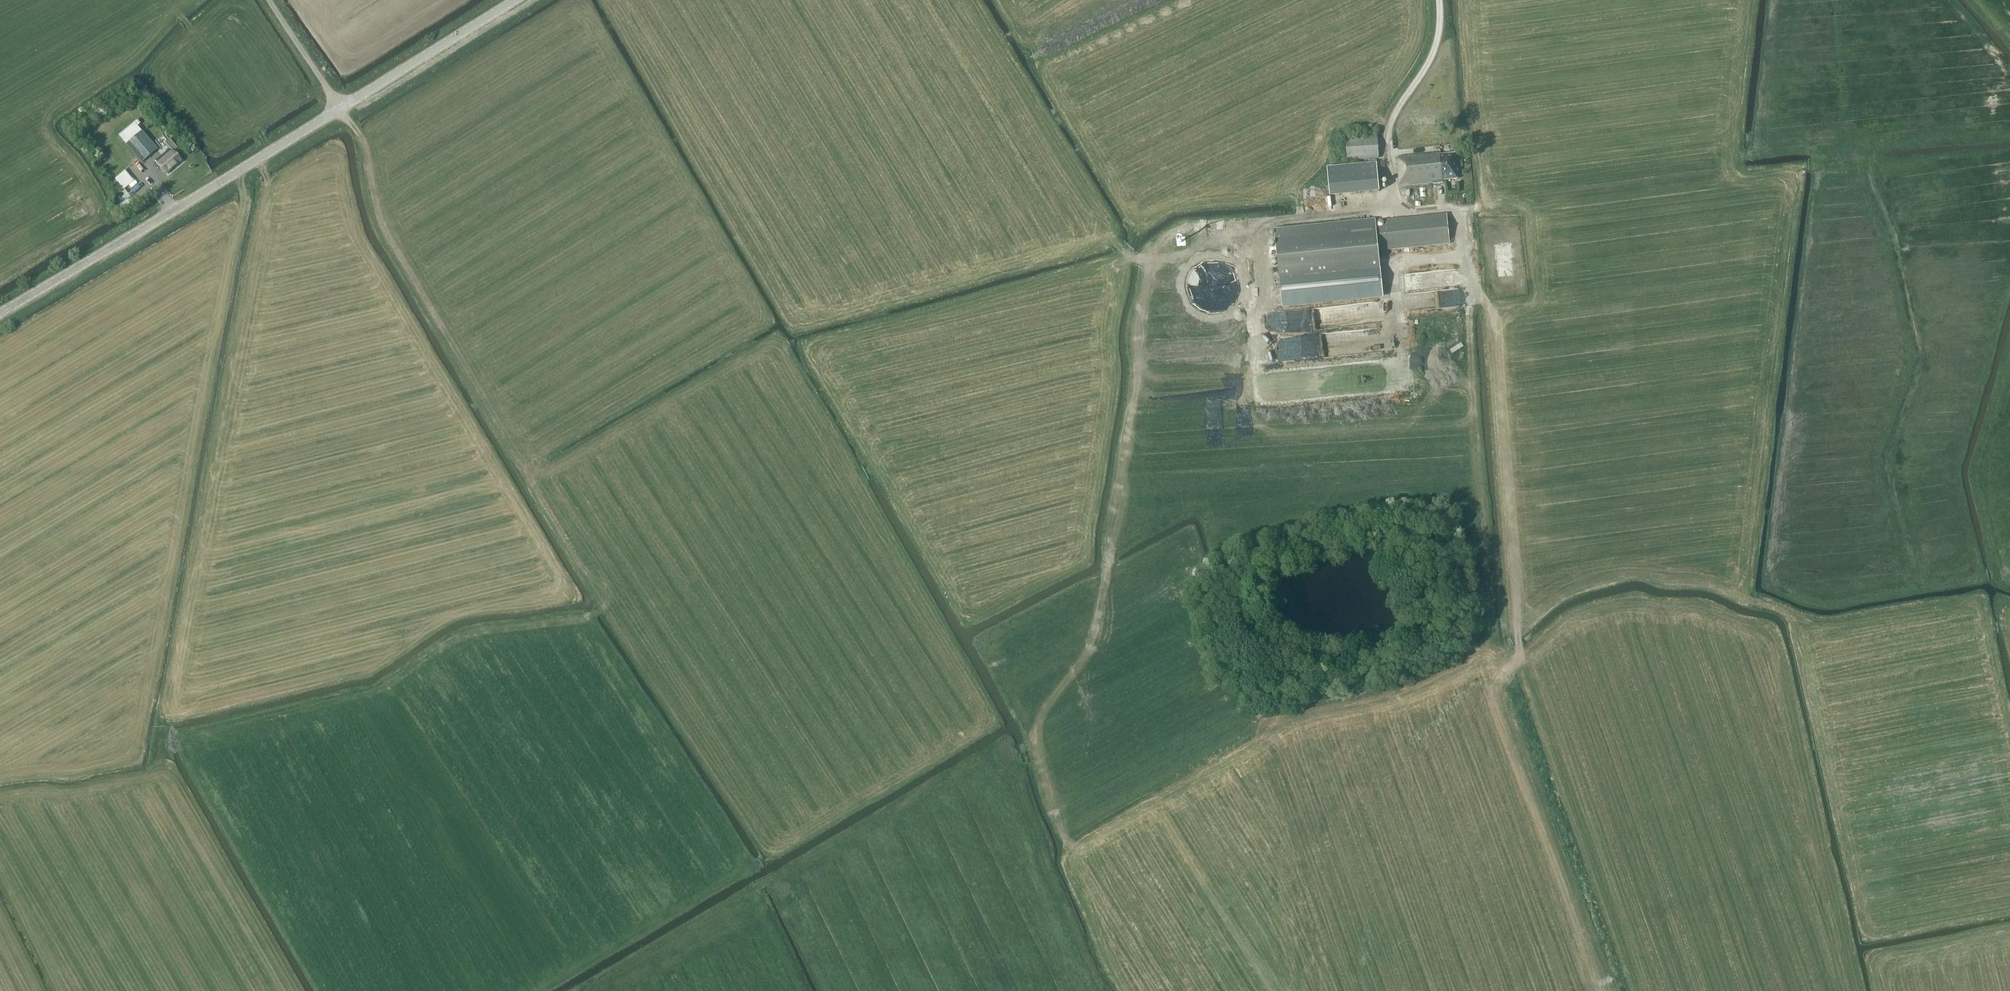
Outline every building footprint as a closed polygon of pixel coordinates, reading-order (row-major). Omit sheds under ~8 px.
[(141,131),(126,144),(142,162),(157,149),(141,131)] [(1345,139),(1347,160),(1378,158),(1376,137),(1345,139)] [(154,161),(165,174),(180,161),(170,149),(154,161)] [(1398,166),(1400,188),(1443,183),(1459,181),(1456,155),(1441,157),(1440,155),(1398,159),(1399,166),(1398,166)] [(1330,196),(1380,192),(1378,163),(1328,167),(1330,196)] [(123,172),(115,179),(124,189),(132,183),(123,172)] [(1447,213),(1274,231),(1282,306),(1383,296),(1378,250),(1451,243),(1447,213)]
